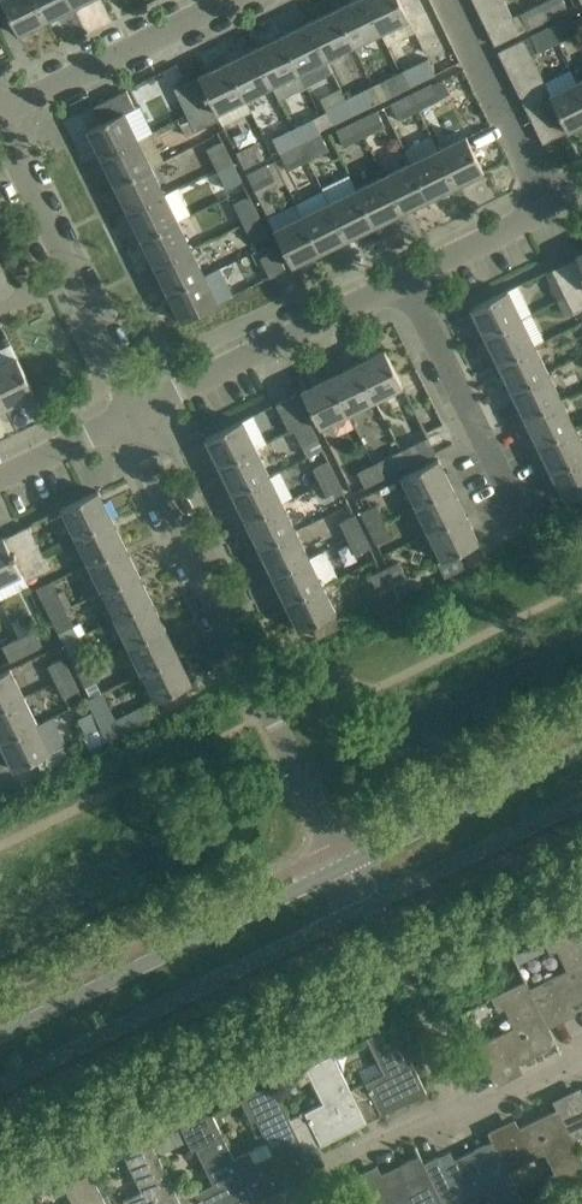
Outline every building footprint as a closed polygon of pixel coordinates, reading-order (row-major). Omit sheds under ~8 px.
[(46,21),(36,0),(2,0),(19,34),(20,34),(20,33),(34,26),(34,27),(46,21)] [(46,21),(59,15),(59,14),(74,6),(71,0),(36,0),(46,21)] [(365,0),(352,0),(350,1),(351,2),(336,9),(353,45),(381,31),(365,0)] [(381,31),(387,28),(409,18),(408,16),(408,17),(400,0),(365,0),(381,31)] [(508,6),(504,0),(488,0),(476,6),(482,19),(508,6)] [(548,19),(569,9),(564,0),(545,0),(540,3),(548,19)] [(521,33),(548,19),(540,3),(512,16),(514,19),(521,33)] [(508,6),(482,19),(489,32),(514,19),(512,16),(508,6)] [(321,15),(308,21),(326,58),(353,45),(336,9),(321,16),(321,15)] [(571,16),(551,26),(559,42),(579,32),(571,16)] [(521,33),(514,19),(489,32),(495,45),(521,33)] [(282,36),(299,71),(326,58),(308,21),(296,28),(296,29),(283,35),(282,36)] [(532,35),(539,51),(559,42),(551,26),(532,35)] [(306,86),(282,36),(267,43),(266,42),(254,48),(272,85),(280,100),(306,86)] [(505,65),(530,53),(524,39),(499,52),(505,65)] [(272,85),(254,48),(241,54),(242,55),(227,63),(245,98),(272,85)] [(536,66),(531,55),(530,53),(505,65),(511,78),(536,66)] [(428,58),(400,72),(408,88),(436,74),(428,58)] [(199,76),(211,103),(216,112),(217,112),(219,111),(245,98),(227,63),(213,70),(212,69),(198,75),(199,76)] [(543,79),(536,66),(511,78),(518,91),(543,79)] [(408,88),(400,72),(373,85),(381,101),(408,88)] [(186,83),(201,108),(211,103),(199,76),(186,83)] [(411,93),(419,110),(451,94),(443,77),(411,93)] [(524,104),(549,92),(543,79),(518,91),(524,104)] [(555,105),(561,118),(568,132),(570,131),(569,130),(581,124),(581,89),(577,79),(549,93),(555,105)] [(187,115),(201,108),(186,83),(174,88),(187,115)] [(366,88),(345,98),(354,114),(374,104),(366,88)] [(95,145),(101,157),(138,139),(124,111),(134,106),(127,92),(95,107),(102,122),(89,128),(87,129),(88,131),(89,130),(96,144),(95,145)] [(524,104),(530,117),(555,105),(549,93),(549,92),(524,104)] [(419,110),(411,93),(390,104),(399,120),(419,110)] [(354,114),(345,98),(325,108),(333,124),(354,114)] [(211,103),(201,108),(187,115),(196,133),(221,121),(217,112),(216,112),(211,103)] [(537,130),(561,118),(555,105),(530,117),(537,130)] [(356,120),(364,136),(385,126),(377,110),(356,120)] [(300,144),(300,143),(321,133),(314,118),(293,128),(300,144)] [(568,132),(561,118),(537,130),(543,143),(568,131),(568,132)] [(364,136),(356,120),(336,130),(344,146),(364,136)] [(280,154),(300,144),(293,128),(272,138),(280,154)] [(321,133),(300,143),(309,160),(329,150),(321,133)] [(439,150),(457,187),(469,180),(469,179),(483,172),(483,173),(484,173),(484,172),(484,170),(483,171),(467,138),(468,137),(467,136),(439,150)] [(432,137),(405,150),(411,163),(429,199),(444,192),(444,193),(457,187),(439,150),(432,137)] [(138,139),(101,157),(107,170),(108,169),(115,184),(151,166),(162,161),(153,142),(142,148),(138,139)] [(216,168),(232,161),(222,140),(206,148),(216,168)] [(236,152),(244,167),(264,158),(256,142),(236,152)] [(300,143),(300,144),(280,154),(288,170),(309,160),(300,143)] [(232,161),(216,168),(226,189),(242,181),(232,161)] [(275,179),(268,163),(246,173),(254,189),(275,179)] [(429,199),(411,163),(384,176),(402,213),(415,207),(414,206),(429,199)] [(165,194),(151,166),(115,184),(122,199),(121,199),(127,212),(165,194)] [(402,213),(384,176),(357,190),(374,225),(389,218),(390,219),(402,213)] [(357,190),(330,203),(348,240),(360,234),(360,233),(374,225),(357,190)] [(178,221),(165,194),(127,212),(134,224),(135,224),(142,239),(178,221)] [(243,223),(259,215),(249,195),(233,202),(243,223)] [(330,203),(302,216),(320,252),(335,245),(335,246),(348,240),(330,203)] [(259,215),(243,223),(253,243),(269,235),(259,215)] [(305,259),(320,252),(302,216),(275,230),(292,265),(291,265),(292,267),(306,260),(305,259)] [(191,248),(178,221),(142,239),(149,253),(148,254),(154,266),(191,248)] [(154,266),(160,279),(161,278),(169,293),(205,276),(219,269),(206,243),(192,250),(191,248),(154,266)] [(260,258),(270,278),(285,270),(276,251),(260,258)] [(581,289),(581,269),(577,258),(564,264),(578,291),(581,289)] [(13,288),(0,262),(0,295),(13,288)] [(564,264),(552,270),(565,297),(578,291),(564,264)] [(218,304),(205,276),(169,293),(176,308),(175,308),(181,322),(216,304),(217,304),(218,304)] [(472,308),(485,336),(521,318),(531,313),(518,285),(472,308)] [(578,291),(565,297),(573,313),(581,309),(581,289),(578,291)] [(485,336),(499,363),(535,345),(523,322),(521,318),(485,336)] [(535,345),(499,363),(512,390),(548,373),(535,345)] [(357,364),(375,400),(381,413),(391,407),(385,395),(403,386),(402,385),(401,385),(386,352),(385,350),(357,364)] [(0,365),(0,393),(7,407),(34,393),(17,357),(0,365)] [(347,414),(375,400),(357,364),(330,378),(347,414)] [(400,379),(407,393),(423,386),(416,371),(400,379)] [(525,418),(562,400),(548,373),(512,390),(525,418)] [(301,392),(302,393),(303,393),(319,427),(347,414),(330,378),(301,392)] [(294,430),(309,423),(295,395),(276,405),(290,432),(294,430)] [(539,445),(575,427),(562,400),(525,418),(539,445)] [(423,422),(427,430),(440,423),(433,409),(425,413),(423,422)] [(206,438),(220,466),(256,449),(242,421),(206,438)] [(294,430),(302,446),(317,438),(309,423),(294,430)] [(575,427),(539,445),(552,472),(581,458),(581,442),(575,427)] [(399,450),(407,467),(436,453),(435,451),(428,436),(399,450)] [(220,466),(233,493),(269,476),(256,449),(220,466)] [(407,467),(399,450),(372,464),(380,480),(407,467)] [(552,472),(566,500),(568,500),(567,499),(581,492),(581,458),(552,472)] [(403,477),(416,504),(452,487),(439,459),(403,477)] [(312,467),(321,485),(336,477),(328,460),(312,467)] [(380,480),(372,464),(358,471),(366,487),(380,480)] [(233,493),(246,521),(282,503),(269,476),(233,493)] [(336,477),(321,485),(328,500),(344,493),(336,477)] [(416,504),(429,532),(465,515),(452,487),(416,504)] [(62,509),(76,536),(112,519),(98,491),(62,509)] [(282,503),(246,521),(260,548),(295,531),(282,503)] [(361,511),(369,527),(384,520),(376,504),(361,511)] [(347,540),(363,532),(354,514),(338,522),(347,540)] [(465,515),(429,532),(443,560),(438,563),(445,578),(464,569),(457,553),(477,543),(477,544),(479,543),(465,515)] [(76,536),(89,564),(125,546),(112,519),(76,536)] [(369,527),(377,544),(392,537),(384,520),(369,527)] [(42,553),(29,526),(17,532),(30,559),(42,553)] [(295,531),(260,548),(273,575),(309,558),(295,531)] [(17,532),(5,538),(18,565),(30,559),(17,532)] [(363,532),(347,540),(355,555),(371,547),(363,532)] [(4,537),(0,539),(0,584),(22,573),(18,565),(5,538),(4,537)] [(125,546),(89,564),(102,591),(138,574),(125,546)] [(273,575),(286,603),(322,586),(321,584),(337,576),(325,550),(309,558),(273,575)] [(42,553),(30,559),(18,565),(22,573),(26,581),(50,569),(42,553)] [(407,578),(398,560),(388,566),(388,567),(386,569),(393,585),(407,578)] [(393,585),(386,569),(382,570),(381,569),(369,575),(378,592),(393,585),(398,597),(399,597),(393,585)] [(102,591),(116,619),(152,601),(138,574),(102,591)] [(322,586),(286,603),(300,631),(335,613),(322,586)] [(50,617),(66,609),(66,608),(71,606),(63,590),(42,600),(50,617)] [(165,629),(152,601),(116,619),(129,646),(165,629)] [(74,625),(66,609),(50,617),(63,643),(86,632),(81,621),(74,625)] [(34,629),(18,637),(26,653),(42,645),(34,629)] [(142,674),(178,656),(165,629),(129,646),(142,674)] [(26,653),(18,637),(2,645),(9,660),(26,653)] [(69,654),(77,671),(93,663),(85,647),(69,654)] [(178,656),(142,674),(156,701),(192,684),(178,656)] [(71,674),(62,657),(48,664),(56,681),(71,674)] [(93,663),(77,671),(85,687),(101,680),(93,663)] [(23,697),(10,669),(0,674),(0,708),(23,697)] [(79,690),(71,674),(56,681),(64,698),(79,690)] [(92,710),(91,710),(92,711),(101,729),(107,740),(160,714),(153,699),(116,717),(103,693),(89,699),(90,701),(88,702),(92,710)] [(37,725),(23,697),(0,708),(0,740),(1,742),(37,725)] [(86,736),(101,729),(92,711),(77,718),(86,736)] [(37,725),(1,742),(15,770),(17,769),(16,769),(38,758),(50,752),(37,725)] [(577,921),(543,938),(550,951),(560,946),(573,972),(558,980),(555,974),(529,987),(544,1019),(581,1001),(581,931),(577,921)] [(544,1019),(529,987),(525,978),(490,995),(497,1010),(509,1004),(521,1031),(506,1038),(504,1033),(486,1041),(482,1031),(472,1036),(496,1086),(497,1085),(485,1061),(499,1055),(507,1070),(556,1045),(560,1054),(561,1053),(544,1019)] [(383,1071),(349,1087),(349,1088),(366,1122),(427,1093),(393,1024),(367,1037),(383,1071)] [(322,1102),(290,1118),(289,1118),(305,1152),(306,1152),(366,1122),(349,1088),(349,1087),(333,1053),(305,1066),(322,1102)] [(240,1099),(252,1122),(258,1119),(268,1140),(234,1157),(257,1203),(316,1173),(306,1152),(305,1152),(289,1118),(290,1118),(283,1104),(282,1105),(271,1084),(240,1099)] [(572,1102),(558,1109),(565,1124),(573,1139),(581,1135),(581,1097),(572,1102)] [(508,1171),(536,1157),(533,1151),(546,1144),(559,1170),(547,1175),(555,1191),(581,1177),(581,1158),(573,1139),(565,1124),(558,1109),(505,1135),(501,1126),(489,1132),(508,1171)] [(223,1134),(222,1135),(212,1113),(181,1129),(191,1150),(197,1147),(214,1182),(195,1192),(188,1178),(173,1185),(180,1199),(179,1200),(181,1203),(254,1203),(257,1203),(234,1157),(223,1134)] [(443,1203),(470,1190),(467,1183),(481,1176),(494,1202),(489,1203),(524,1203),(508,1171),(489,1132),(488,1132),(492,1141),(443,1165),(439,1156),(424,1163),(443,1203)] [(158,1155),(152,1141),(124,1155),(142,1192),(116,1203),(181,1203),(179,1200),(180,1199),(173,1185),(158,1155)] [(362,1203),(396,1203),(394,1198),(408,1191),(415,1203),(444,1203),(443,1203),(424,1163),(420,1155),(369,1179),(365,1171),(350,1178),(362,1203)] [(91,1172),(64,1185),(73,1203),(107,1203),(91,1172)]
